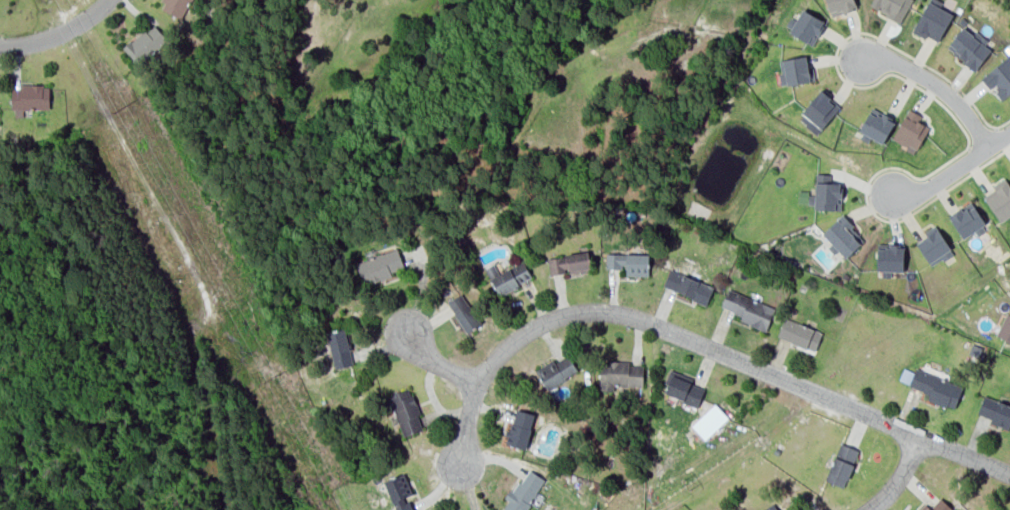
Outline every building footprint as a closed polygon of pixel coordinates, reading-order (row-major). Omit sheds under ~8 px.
[(180,18),(190,0),(162,0),(165,2),(161,8),(180,18)] [(854,0),(825,0),(831,17),(856,7),(854,0)] [(912,0),(873,0),(870,5),(886,14),(885,15),(899,23),(912,0)] [(952,14),(938,7),(941,1),(939,0),(928,0),(912,29),(936,43),(952,14)] [(812,45),(825,22),(802,9),(789,32),(812,45)] [(123,48),(138,65),(167,39),(153,25),(146,32),(144,29),(123,48)] [(991,50),(983,44),(987,40),(975,31),(972,35),(961,27),(947,47),(953,51),(952,53),(962,60),(961,62),(975,72),(991,50)] [(815,79),(812,66),(808,67),(805,56),(779,60),(782,73),(778,73),(780,85),(786,83),(787,85),(815,79)] [(1002,99),(1009,92),(1009,61),(1006,56),(980,78),(989,88),(992,86),(1002,99)] [(11,108),(48,109),(49,85),(11,84),(11,108)] [(816,134),(839,107),(828,98),(830,96),(820,88),(801,112),(803,114),(799,119),(805,124),(804,125),(816,134)] [(858,130),(882,143),(895,119),(871,106),(858,130)] [(892,137),(915,150),(928,127),(917,121),(920,115),(908,108),(892,137)] [(814,209),(841,209),(842,182),(829,182),(829,173),(815,173),(814,209)] [(1000,222),(1009,215),(1009,187),(1004,178),(992,186),(993,188),(982,196),(1000,222)] [(798,203),(812,204),(812,191),(798,191),(798,203)] [(985,223),(970,201),(948,216),(963,238),(974,230),(977,236),(985,231),(982,226),(985,223)] [(845,257),(864,239),(841,214),(822,233),(845,257)] [(916,242),(930,266),(952,253),(935,224),(923,232),(926,236),(916,242)] [(903,244),(877,243),(876,270),(903,270),(903,244)] [(404,267),(396,247),(355,263),(364,285),(392,275),(391,272),(404,267)] [(568,272),(590,268),(586,250),(547,258),(550,274),(568,270),(568,272)] [(625,275),(648,275),(648,254),(605,253),(605,267),(625,268),(625,275)] [(490,278),(499,294),(531,276),(523,260),(490,278)] [(663,285),(706,303),(713,287),(670,269),(663,285)] [(719,306),(741,316),(740,319),(765,330),(775,307),(727,287),(719,306)] [(468,332),(481,323),(460,293),(447,302),(468,332)] [(1006,313),(996,334),(1009,341),(1009,315),(1006,313)] [(814,351),(821,332),(784,317),(777,335),(814,351)] [(335,368),(353,364),(345,327),(327,331),(335,368)] [(972,344),(982,347),(978,357),(968,353),(972,344)] [(548,389),(578,370),(568,355),(555,363),(552,359),(535,370),(548,389)] [(642,385),(643,365),(629,365),(629,361),(607,360),(607,367),(599,367),(599,390),(614,390),(614,385),(642,385)] [(908,386),(928,393),(926,399),(953,409),(962,386),(915,368),(908,386)] [(692,378),(670,369),(665,382),(668,383),(664,392),(681,399),(681,401),(696,408),(704,389),(690,383),(692,378)] [(382,397),(385,406),(392,404),(404,436),(422,430),(408,388),(382,397)] [(1009,426),(1009,423),(1009,405),(983,395),(976,414),(1009,426)] [(534,413),(516,408),(506,443),(525,448),(534,413)] [(825,480),(843,487),(858,450),(840,443),(825,480)] [(545,479),(529,469),(520,483),(518,481),(512,491),(509,489),(504,497),(509,500),(502,509),(525,509),(545,479)] [(407,496),(412,494),(404,473),(384,480),(395,509),(412,509),(407,496)] [(924,503),(918,509),(954,509),(939,497),(929,508),(924,503)] [(772,502),(760,509),(778,509),(772,502)]
